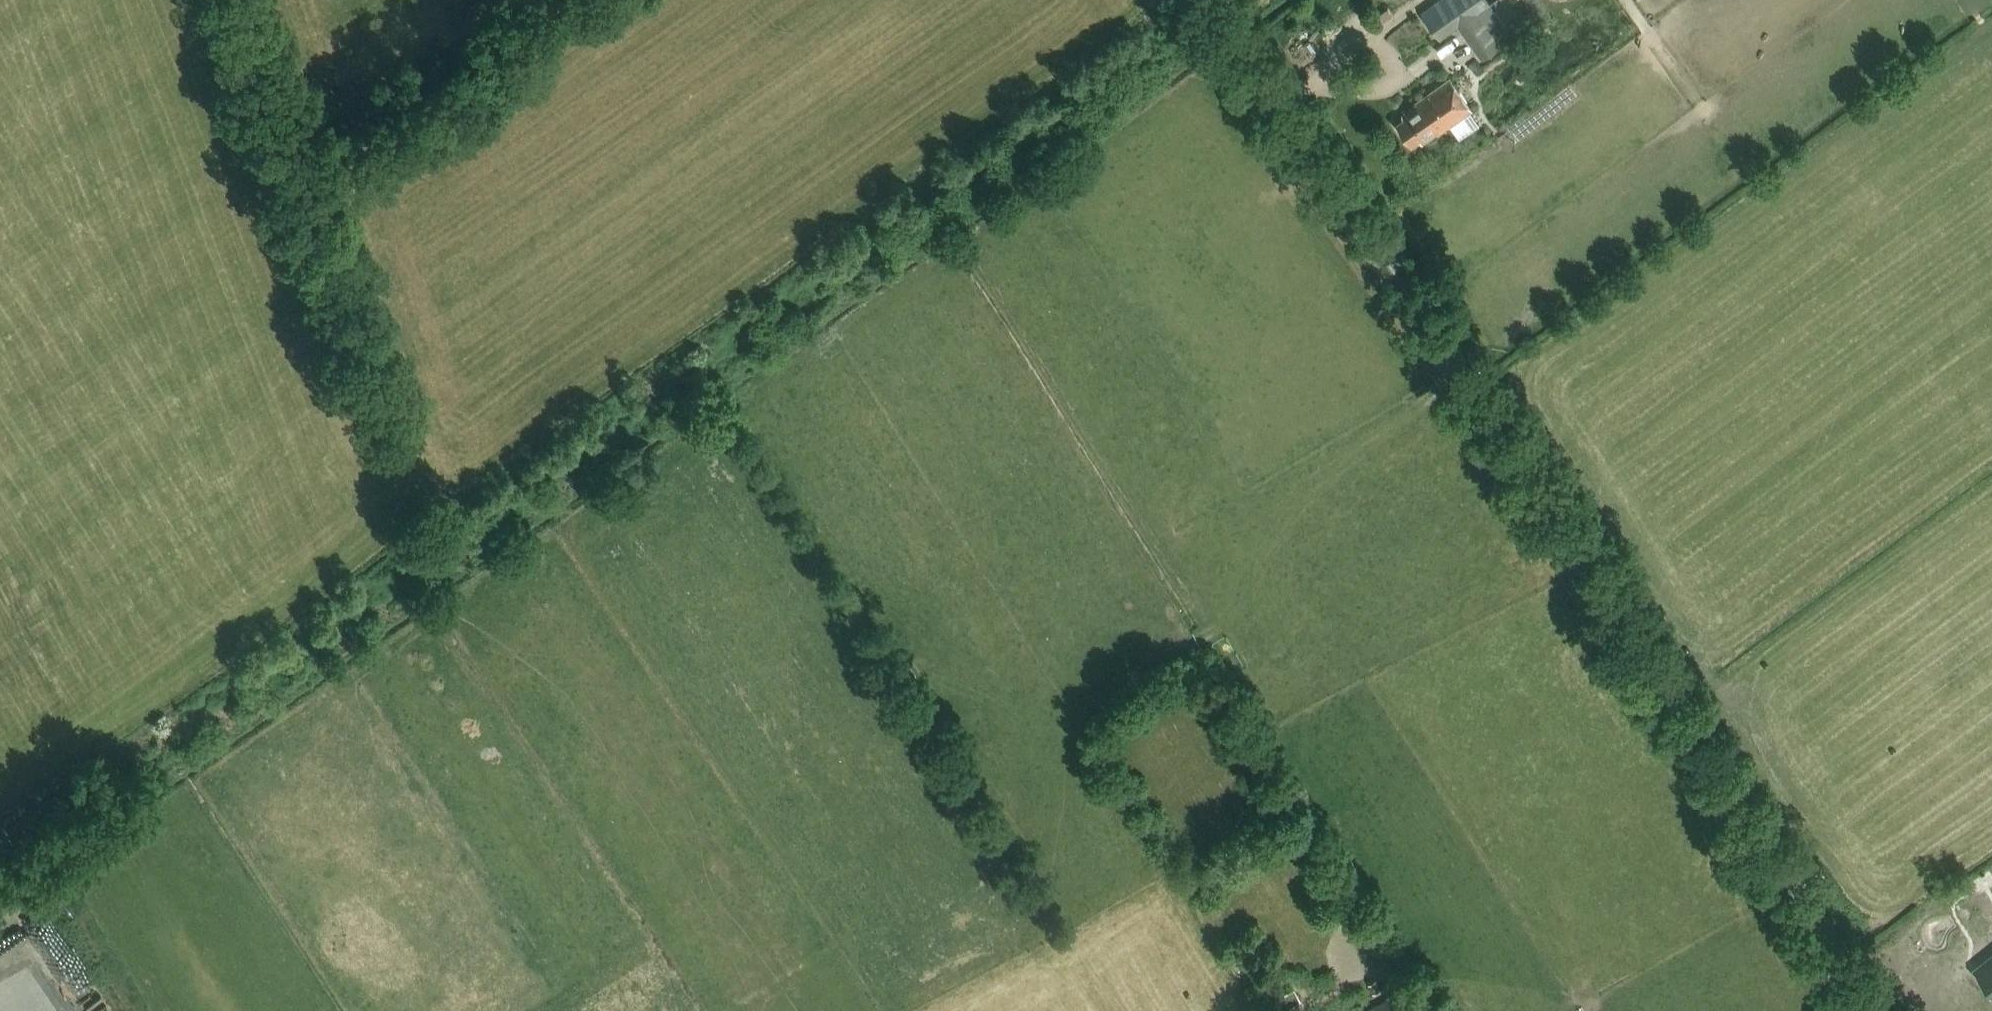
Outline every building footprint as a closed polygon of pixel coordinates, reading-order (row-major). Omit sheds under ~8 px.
[(1488,0),(1439,0),(1422,13),(1441,39),(1459,26),(1483,59),(1504,44),(1498,36),(1511,27),(1491,1),(1490,2),(1488,0)] [(1402,115),(1405,120),(1398,124),(1413,146),(1421,141),(1423,145),(1438,132),(1441,136),(1472,110),(1451,79),(1415,103),(1416,105),(1402,115)] [(1978,969),(1991,986),(1991,958),(1978,969)] [(1377,980),(1369,985),(1374,994),(1382,989),(1377,980)] [(1365,1010),(1411,1010),(1402,992),(1365,1010)] [(1300,1002),(1282,1010),(1304,1010),(1300,1002)]
